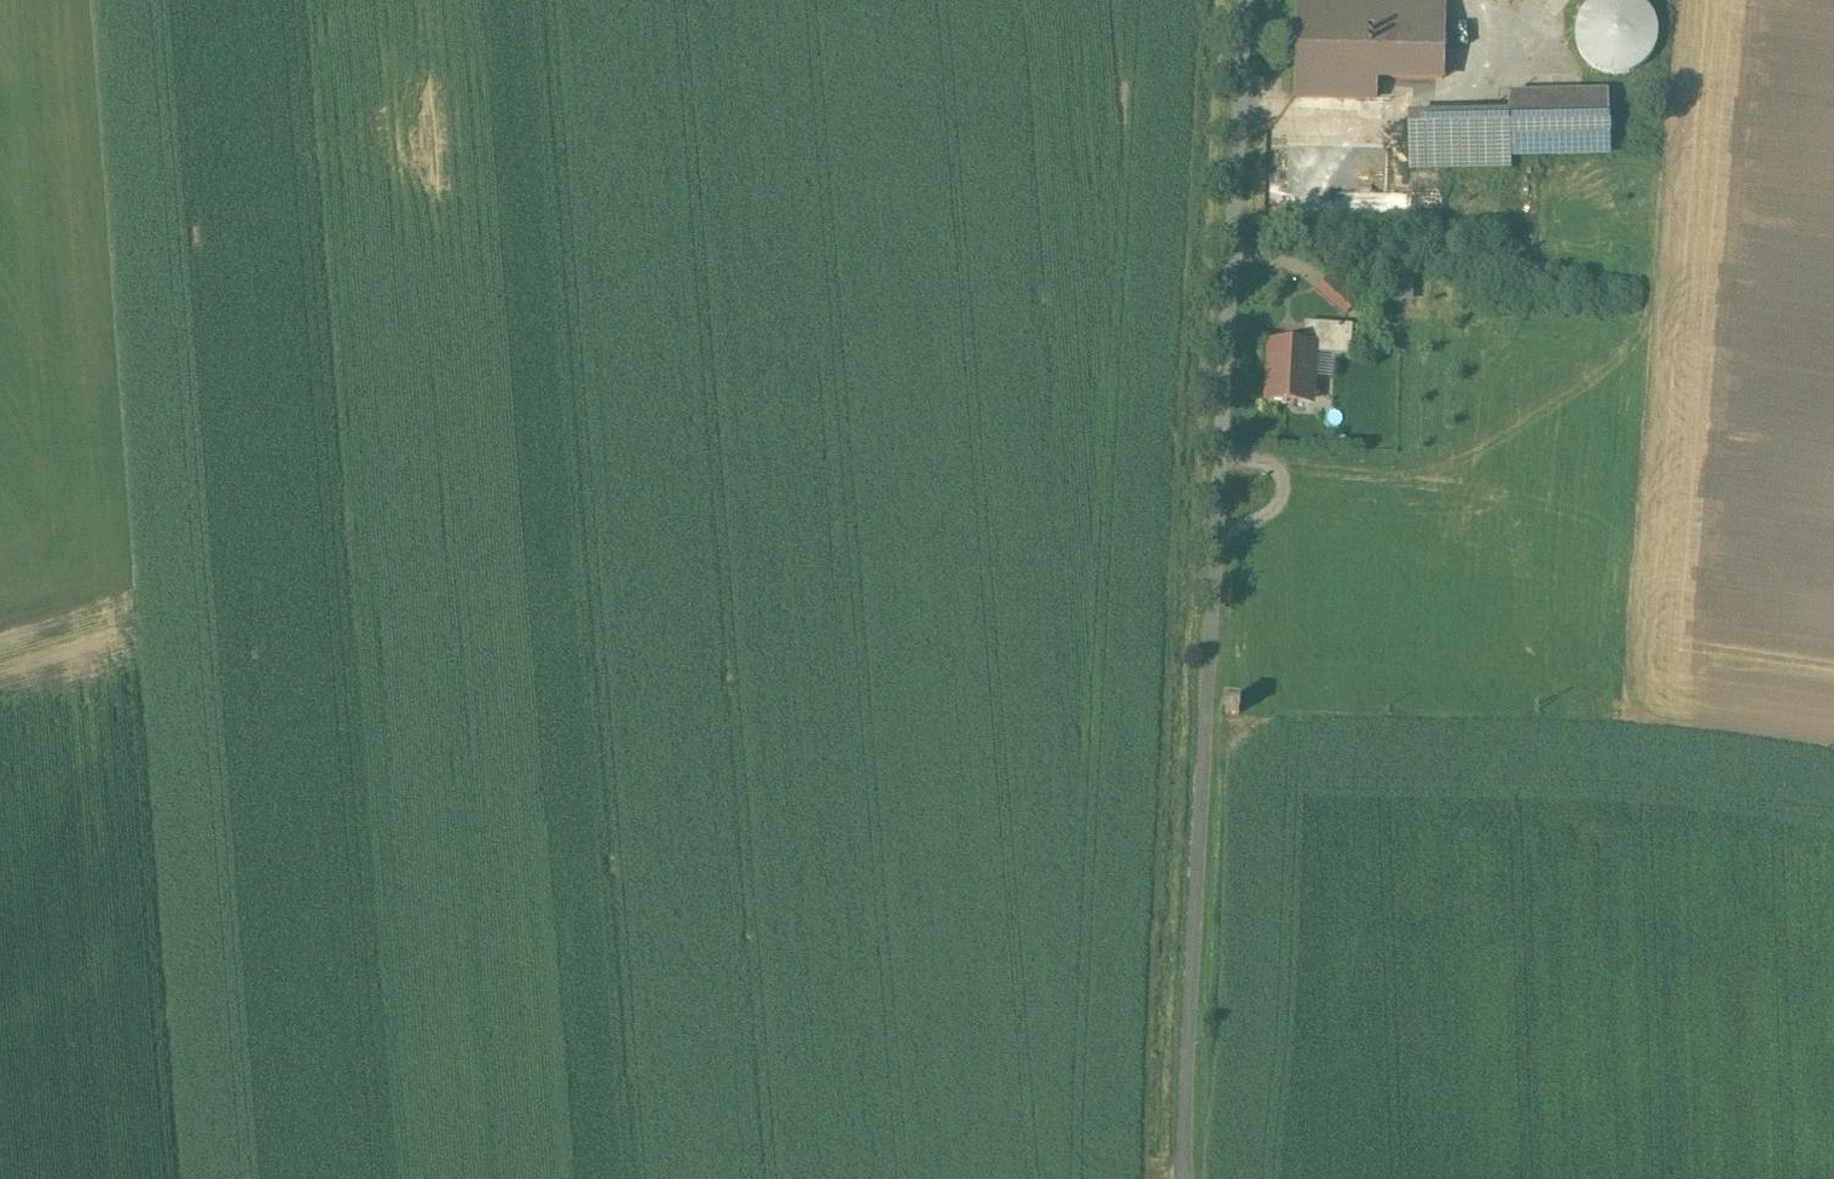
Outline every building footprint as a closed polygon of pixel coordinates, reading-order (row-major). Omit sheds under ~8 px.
[(1581,16),(1578,23),(1576,30),(1576,37),(1577,44),(1579,51),(1582,58),(1587,63),(1592,68),(1598,72),(1605,75),(1612,77),(1619,77),(1626,76),(1633,74),(1639,71),(1645,67),(1650,61),(1654,55),(1657,48),(1659,41),(1659,34),(1658,27),(1656,20),(1653,14),(1648,8),(1643,3),(1638,0),(1596,0),(1595,0),(1590,5),(1585,10),(1581,16)] [(1445,4),(1299,1),(1297,98),(1376,100),(1376,78),(1443,79),(1445,4)] [(1609,95),(1510,97),(1510,115),(1411,117),(1412,169),(1511,167),(1511,157),(1611,155),(1609,95)] [(1330,282),(1320,292),(1346,315),(1355,305),(1330,282)] [(1306,323),(1304,347),(1315,348),(1314,355),(1352,357),(1354,326),(1306,323)] [(1304,347),(1272,345),(1269,402),(1311,404),(1314,355),(1315,348),(1304,347)] [(1240,702),(1227,701),(1227,714),(1239,715),(1240,702)]
